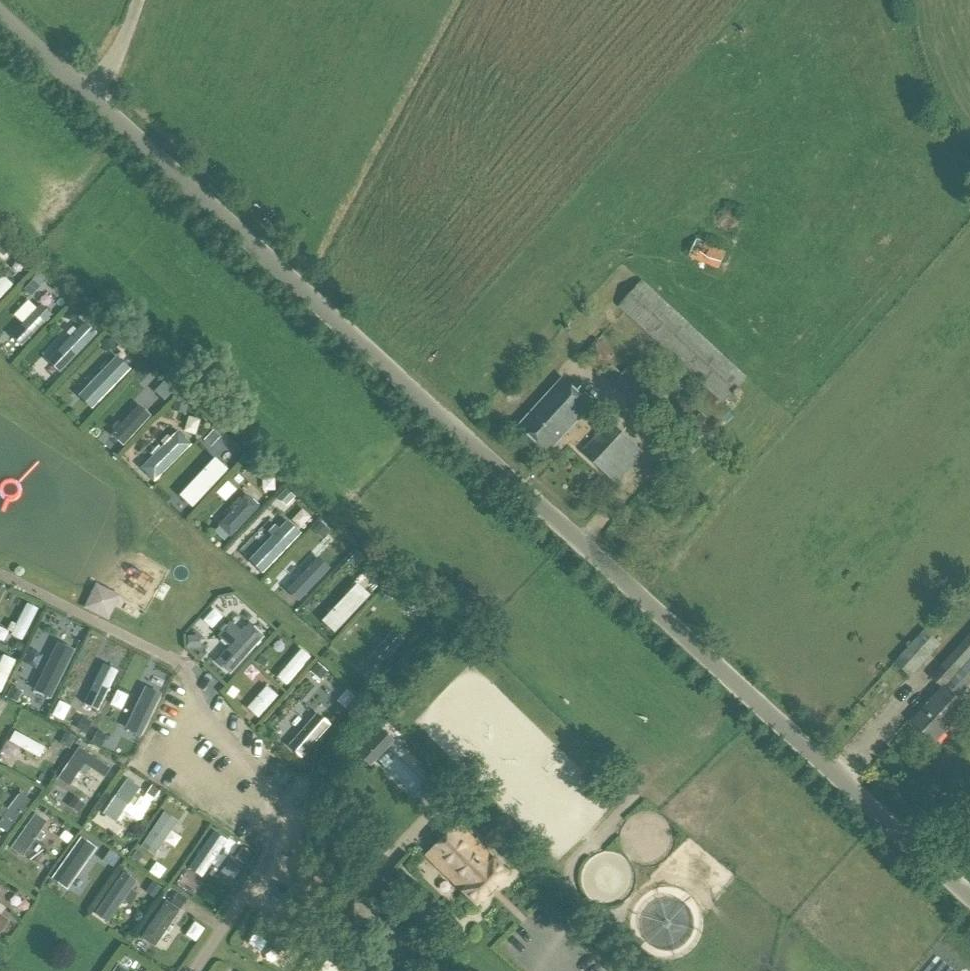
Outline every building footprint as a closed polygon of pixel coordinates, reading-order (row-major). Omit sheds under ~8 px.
[(698,238),(689,255),(719,269),(728,251),(698,238)] [(2,256),(10,248),(2,240),(0,242),(0,254),(2,256)] [(5,276),(14,266),(0,255),(0,272),(5,276)] [(0,277),(0,297),(11,285),(1,275),(0,277)] [(644,279),(618,306),(725,405),(748,377),(644,279)] [(32,284),(27,290),(33,296),(39,290),(32,284)] [(23,325),(13,335),(24,346),(50,318),(39,307),(23,325)] [(75,321),(79,311),(68,307),(64,317),(75,321)] [(60,372),(96,334),(84,322),(48,360),(60,372)] [(79,395),(91,407),(129,367),(117,355),(79,395)] [(630,366),(613,383),(644,411),(659,394),(630,366)] [(141,368),(133,376),(140,383),(148,374),(141,368)] [(564,377),(519,426),(549,454),(594,406),(564,377)] [(174,399),(171,409),(183,412),(186,402),(174,399)] [(137,406),(110,436),(121,446),(148,416),(137,406)] [(611,421),(582,452),(617,484),(645,452),(611,421)] [(188,443),(176,432),(140,468),(152,479),(188,443)] [(212,434),(203,443),(210,449),(218,441),(212,434)] [(228,473),(214,460),(177,498),(191,511),(228,473)] [(244,473),(254,473),(254,464),(244,464),(244,473)] [(293,496),(284,488),(277,496),(285,504),(293,496)] [(257,504),(245,494),(218,523),(229,534),(257,504)] [(278,528),(274,523),(267,530),(272,534),(249,559),(261,571),(298,531),(286,519),(278,528)] [(319,521),(312,529),(321,536),(328,529),(319,521)] [(285,586),(298,599),(337,559),(323,546),(285,586)] [(354,568),(362,560),(357,554),(348,563),(354,568)] [(334,635),(368,598),(356,587),(322,624),(334,635)] [(220,616),(225,620),(242,601),(229,590),(223,597),(215,590),(189,619),(206,633),(220,616)] [(26,605),(10,635),(20,641),(36,610),(26,605)] [(240,632),(229,621),(216,635),(228,645),(215,660),(229,672),(261,636),(248,623),(240,632)] [(902,677),(930,647),(915,633),(887,663),(902,677)] [(930,675),(943,688),(944,686),(959,700),(969,686),(969,633),(930,675)] [(199,635),(186,635),(187,648),(199,647),(199,635)] [(33,689),(49,697),(73,650),(57,642),(33,689)] [(300,649),(276,677),(285,685),(309,657),(300,649)] [(3,655),(0,661),(0,691),(14,661),(3,655)] [(259,655),(255,662),(264,667),(268,660),(259,655)] [(317,662),(311,669),(319,677),(325,670),(317,662)] [(103,666),(84,706),(97,712),(116,673),(103,666)] [(5,695),(16,700),(21,691),(10,685),(5,695)] [(231,686),(225,693),(233,699),(239,692),(231,686)] [(257,717),(277,695),(266,686),(246,708),(257,717)] [(944,686),(943,688),(913,722),(936,742),(967,707),(959,700),(944,686)] [(145,690),(124,732),(138,739),(159,696),(145,690)] [(288,745),(300,755),(328,724),(315,713),(288,745)] [(76,727),(85,732),(90,722),(81,717),(76,727)] [(38,758),(44,747),(14,731),(8,741),(38,758)] [(105,736),(96,731),(91,742),(100,746),(105,736)] [(64,732),(58,742),(68,748),(74,737),(64,732)] [(79,747),(58,778),(70,786),(85,764),(105,778),(111,768),(79,747)] [(139,787),(126,779),(103,812),(115,821),(139,787)] [(150,785),(146,792),(154,798),(158,791),(150,785)] [(0,819),(0,827),(6,831),(29,800),(19,792),(7,810),(1,806),(0,807),(0,817),(1,818),(0,819)] [(153,854),(176,820),(163,812),(140,845),(153,854)] [(40,842),(44,835),(40,832),(47,822),(35,814),(10,848),(22,856),(35,838),(40,842)] [(458,824),(427,856),(476,904),(482,898),(483,899),(509,873),(458,824)] [(373,830),(356,846),(373,863),(389,847),(373,830)] [(226,841),(212,831),(188,867),(202,876),(226,841)] [(82,838),(56,875),(68,884),(94,847),(82,838)] [(354,845),(335,862),(354,882),(373,864),(373,863),(356,846),(354,845)] [(240,848),(234,857),(245,864),(251,855),(240,848)] [(129,857),(137,862),(141,855),(134,850),(129,857)] [(109,851),(102,860),(111,867),(118,857),(109,851)] [(134,880),(122,871),(93,911),(106,920),(134,880)] [(78,881),(71,891),(80,897),(87,887),(78,881)] [(144,891),(153,897),(160,887),(151,881),(144,891)] [(176,894),(170,903),(179,909),(186,900),(176,894)] [(178,910),(165,901),(141,937),(154,946),(178,910)] [(292,940),(259,921),(251,933),(284,953),(292,940)] [(418,955),(434,970),(452,953),(436,937),(418,955)] [(315,962),(320,953),(313,949),(308,958),(315,962)] [(324,960),(318,970),(342,970),(324,960)]
